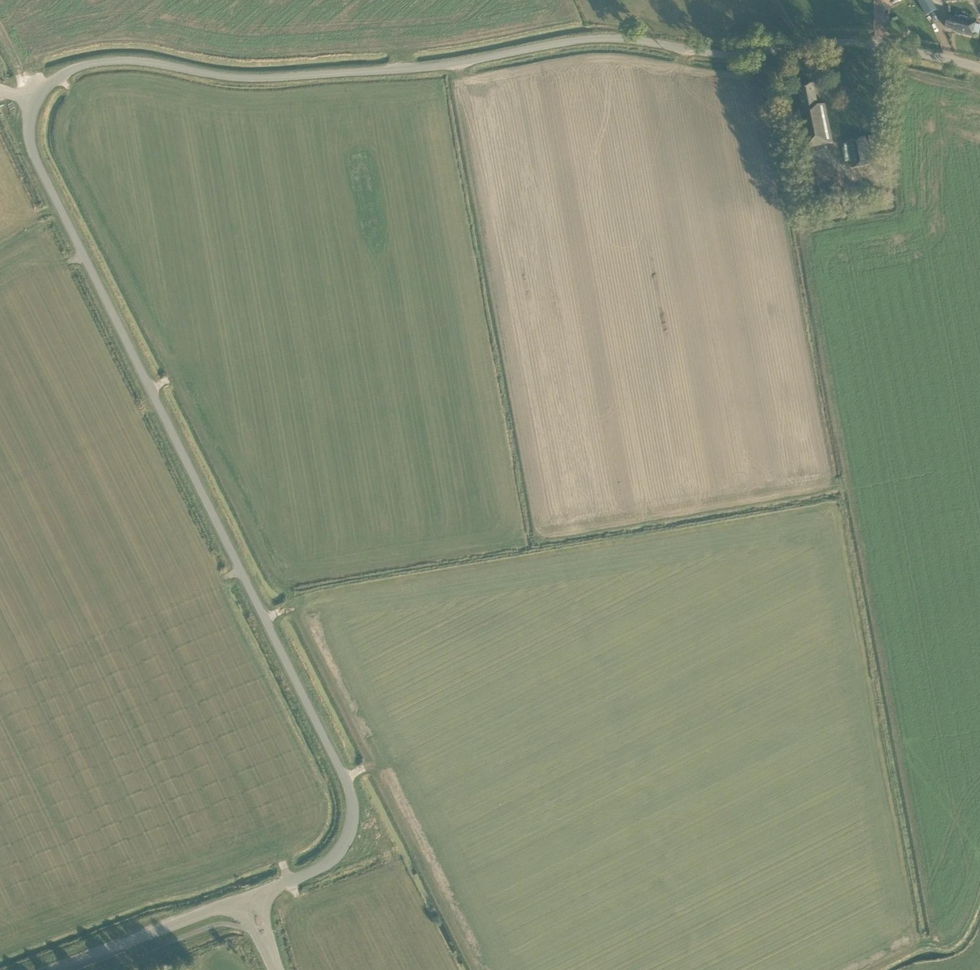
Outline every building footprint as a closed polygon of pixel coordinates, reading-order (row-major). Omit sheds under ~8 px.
[(926,15),(929,13),(937,9),(932,0),(917,0),(926,15)] [(976,20),(954,15),(953,18),(948,16),(945,27),(956,30),(956,32),(972,36),(976,20)] [(818,106),(814,84),(798,86),(802,108),(796,109),(804,148),(833,142),(825,104),(818,106)] [(853,168),(872,164),(866,136),(847,140),(853,168)]
